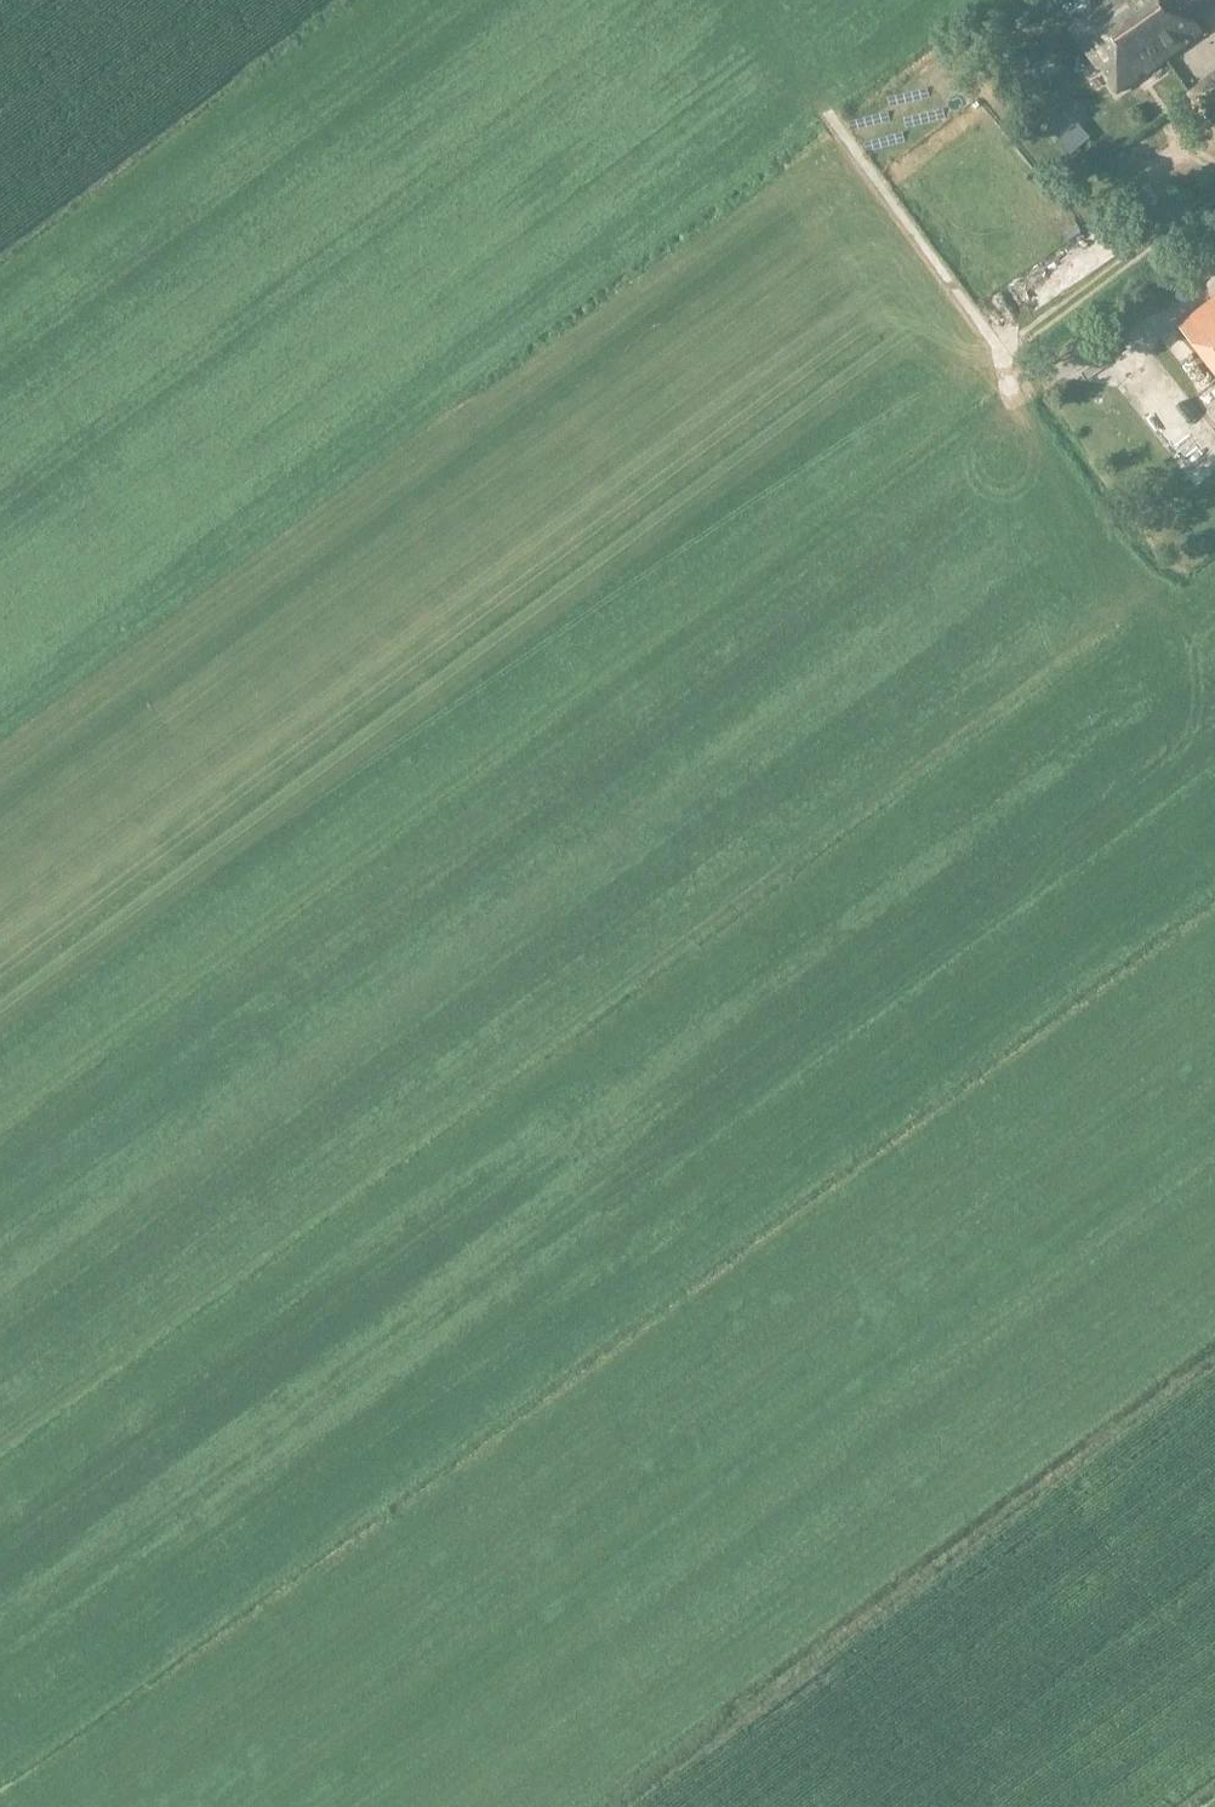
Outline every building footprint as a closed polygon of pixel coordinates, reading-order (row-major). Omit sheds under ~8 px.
[(1122,0),(1108,0),(1068,29),(1113,93),(1163,58),(1122,0)] [(1163,58),(1202,30),(1184,6),(1193,0),(1122,0),(1163,58)] [(1211,76),(1193,91),(1209,111),(1214,106),(1214,72),(1211,76)] [(1193,261),(1206,278),(1214,271),(1214,244),(1193,261)] [(1017,294),(1027,312),(1062,293),(1046,264),(1022,276),(1029,288),(1017,294)] [(1178,327),(1214,375),(1214,298),(1178,327)] [(1192,434),(1209,454),(1214,448),(1214,443),(1201,426),(1192,434)]
